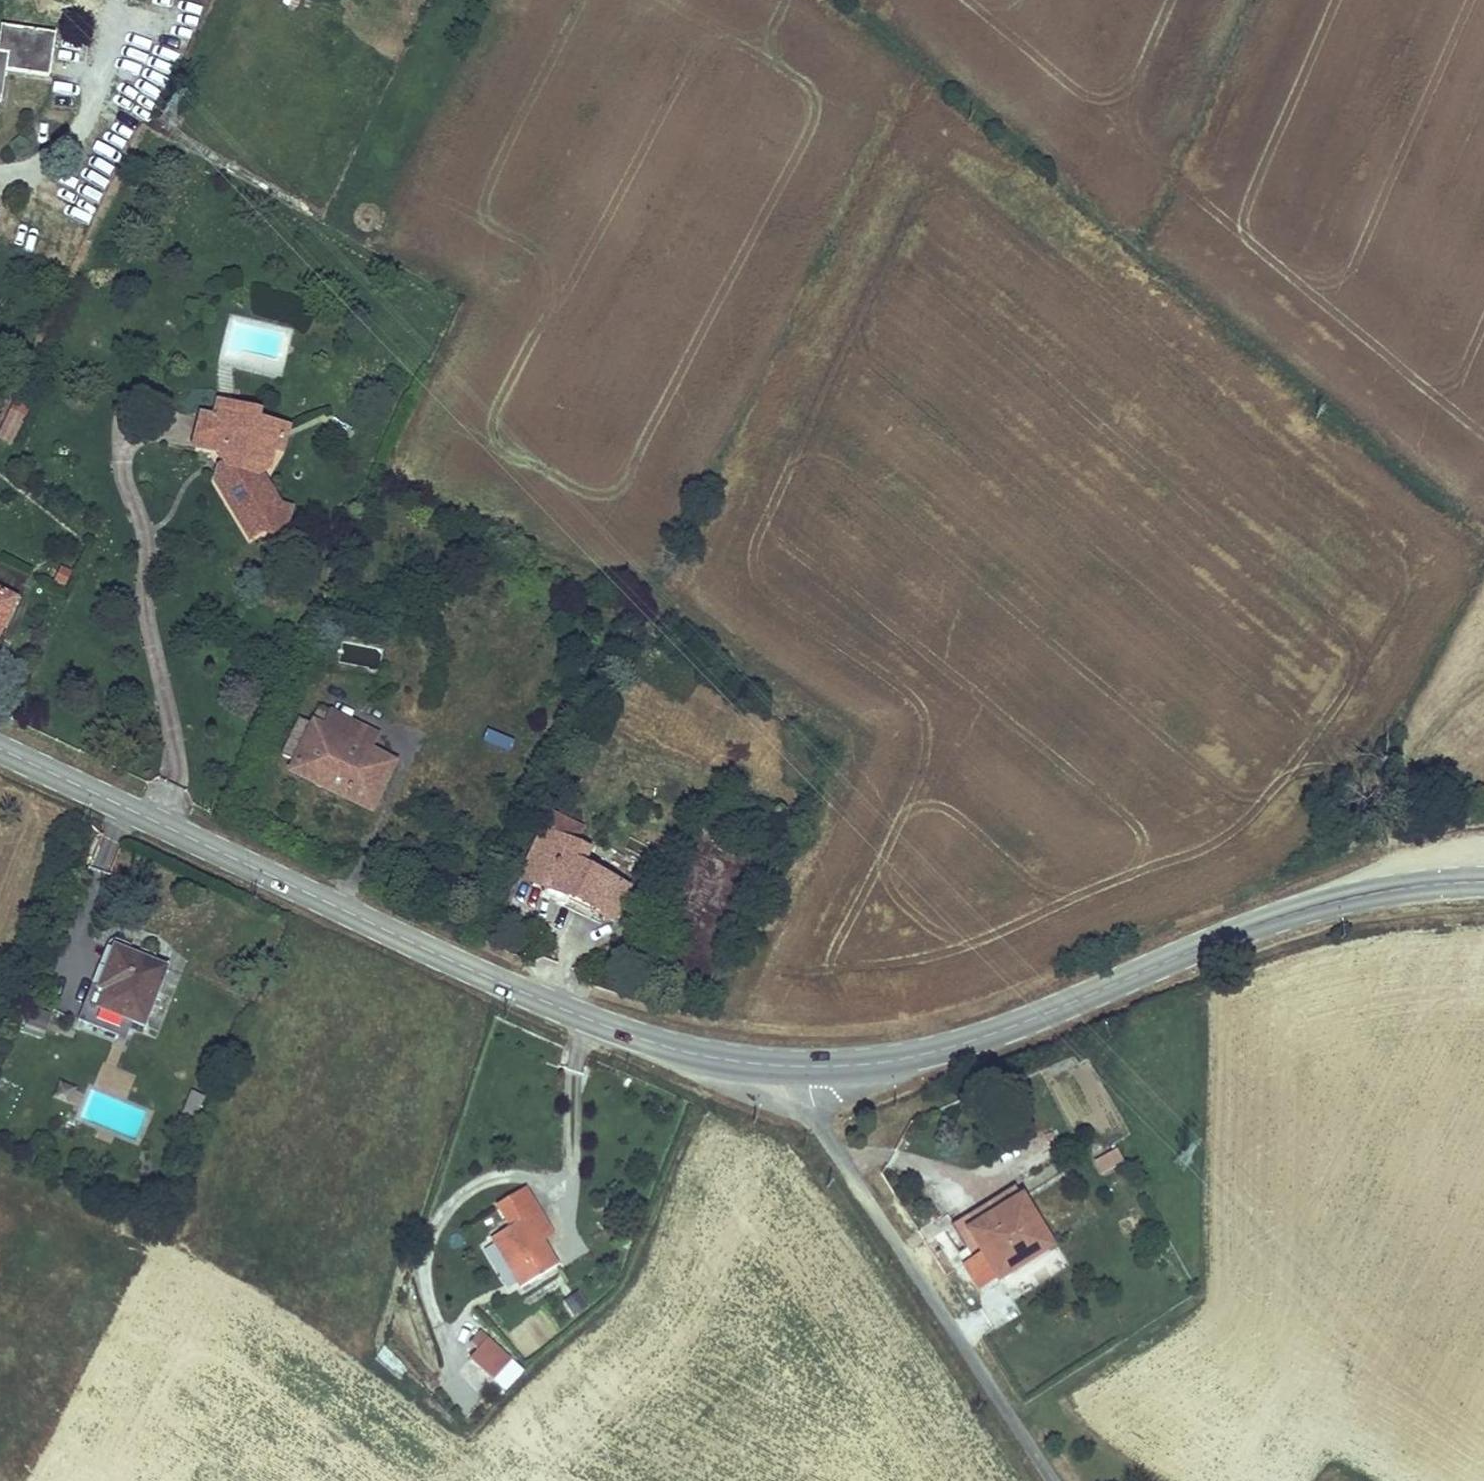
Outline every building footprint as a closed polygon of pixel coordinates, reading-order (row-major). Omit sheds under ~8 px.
[(4,71),(49,77),(55,36),(1,29),(0,38),(0,99),(4,71)] [(31,404),(12,396),(0,421),(0,439),(12,445),(31,404)] [(189,452),(215,459),(220,468),(215,470),(213,479),(210,481),(248,545),(261,538),(271,541),(290,530),(294,509),(280,507),(263,478),(271,474),(276,457),(283,459),(290,431),(260,423),(261,416),(213,403),(210,418),(199,415),(189,452)] [(0,594),(0,637),(17,602),(0,594)] [(318,708),(311,724),(371,751),(379,735),(318,708)] [(281,758),(293,763),(310,726),(298,721),(281,758)] [(371,751),(311,724),(310,726),(293,763),(287,776),(375,815),(387,789),(369,781),(375,768),(365,764),(371,751)] [(507,754),(513,740),(487,728),(481,742),(507,754)] [(369,781),(387,789),(398,763),(371,751),(365,764),(375,768),(369,781)] [(533,883),(563,822),(551,816),(521,877),(533,883)] [(615,924),(631,892),(585,869),(592,854),(580,848),(587,833),(563,822),(533,883),(544,888),(540,896),(563,907),(566,900),(615,924)] [(144,1032),(168,970),(111,949),(94,994),(102,997),(96,1013),(144,1032)] [(44,1035),(44,1021),(22,1021),(22,1036),(44,1035)] [(69,1108),(76,1091),(59,1084),(52,1101),(69,1108)] [(199,1120),(207,1101),(190,1094),(182,1112),(199,1120)] [(1124,1163),(1116,1149),(1093,1161),(1101,1176),(1124,1163)] [(506,1228),(488,1239),(518,1289),(558,1265),(543,1241),(553,1235),(524,1186),(492,1205),(506,1228)] [(978,1219),(985,1230),(1028,1203),(1021,1191),(978,1219)] [(959,1265),(976,1292),(994,1280),(996,1283),(1056,1246),(1028,1203),(985,1230),(978,1219),(962,1228),(978,1253),(959,1265)] [(590,1309),(577,1291),(562,1302),(574,1320),(590,1309)] [(475,1350),(487,1338),(479,1331),(468,1343),(475,1350)] [(524,1372),(487,1338),(475,1350),(467,1359),(504,1393),(524,1372)]
